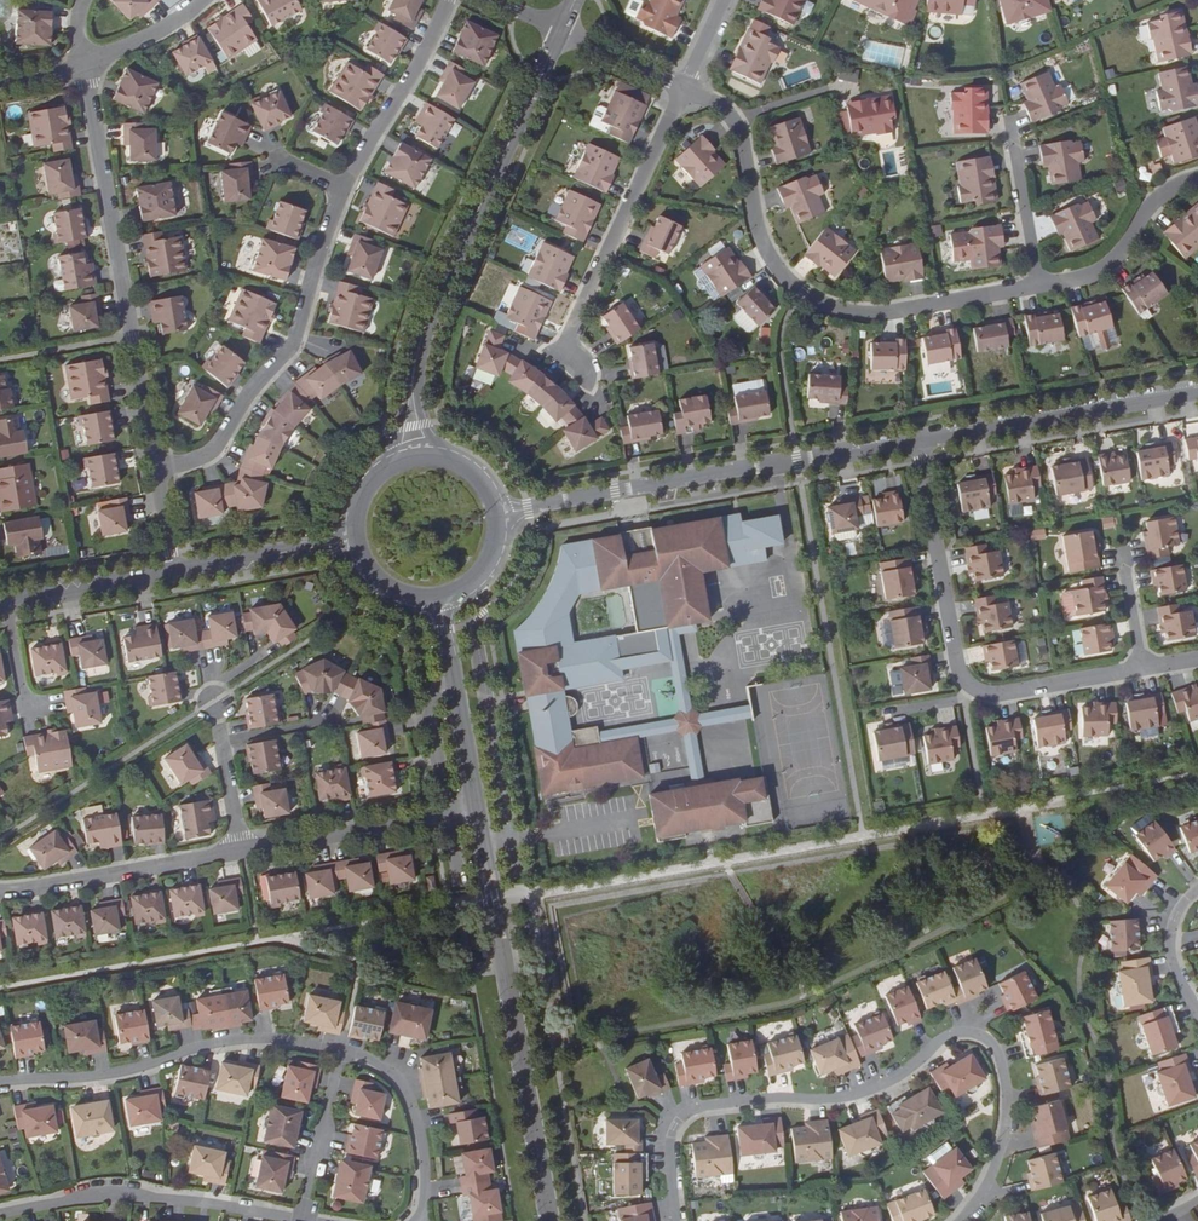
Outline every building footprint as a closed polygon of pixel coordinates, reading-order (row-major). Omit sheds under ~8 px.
[(142,0),(110,0),(108,1),(125,20),(132,14),(136,10),(140,14),(148,7),(142,0)] [(266,26),(297,9),(292,0),(252,0),(266,26)] [(413,7),(416,0),(387,0),(383,10),(391,14),(389,20),(408,29),(415,16),(410,13),(413,7)] [(671,15),(679,0),(645,0),(645,2),(641,0),(639,0),(631,18),(638,22),(640,25),(667,38),(674,23),(663,18),(665,13),(671,15)] [(790,25),(801,0),(760,0),(756,8),(777,19),(784,22),(790,25)] [(864,6),(865,3),(884,12),(882,15),(895,21),(903,25),(911,9),(909,8),(903,5),(905,0),(851,0),(864,6)] [(921,10),(957,13),(958,3),(970,4),(970,0),(922,0),(922,4),(921,10)] [(1045,10),(1042,0),(996,0),(1003,23),(1045,10)] [(864,6),(882,15),(884,12),(865,3),(864,6)] [(249,19),(238,4),(202,28),(223,59),(253,39),(242,23),(249,19)] [(136,10),(132,14),(136,18),(140,14),(136,10)] [(1177,31),(1182,30),(1177,10),(1159,14),(1156,19),(1143,21),(1146,39),(1148,38),(1154,61),(1183,55),(1177,31)] [(30,12),(13,11),(11,44),(45,46),(47,12),(30,12)] [(676,18),(671,15),(665,13),(663,18),(674,23),(676,18)] [(492,35),(461,21),(447,52),(479,65),(492,35)] [(401,39),(376,23),(361,49),(384,63),(391,52),(394,45),(397,46),(401,39)] [(739,50),(729,71),(756,84),(766,62),(768,63),(775,48),(762,42),(760,36),(744,29),(735,48),(739,50)] [(1187,54),(1182,30),(1177,31),(1183,55),(1187,54)] [(207,61),(192,35),(184,39),(185,42),(178,46),(168,52),(182,76),(207,61)] [(725,69),(729,71),(739,50),(735,48),(725,69)] [(379,74),(363,64),(358,72),(343,61),(324,91),(356,111),(379,74)] [(461,78),(464,72),(445,61),(437,74),(442,77),(439,83),(430,97),(453,110),(469,82),(461,78)] [(854,71),(838,65),(834,77),(850,83),(854,71)] [(1184,65),(1154,72),(1158,88),(1152,90),(1156,110),(1164,108),(1167,110),(1197,104),(1194,88),(1182,91),(1181,85),(1188,84),(1184,65)] [(153,83),(122,69),(107,100),(139,114),(153,83)] [(1032,104),(1020,109),(1026,123),(1055,111),(1057,107),(1064,104),(1055,85),(1050,87),(1042,72),(1015,84),(1023,101),(1029,98),(1032,104)] [(434,80),(439,83),(442,77),(437,74),(434,80)] [(617,81),(612,90),(621,95),(626,86),(617,81)] [(607,126),(604,133),(625,143),(632,127),(628,125),(631,119),(635,121),(642,105),(641,104),(646,95),(626,86),(621,95),(611,90),(603,108),(597,120),(607,126)] [(978,109),(982,109),(981,88),(963,87),(958,92),(946,92),(945,110),(948,110),(948,134),(978,134),(978,109)] [(275,91),(247,104),(259,131),(269,127),(268,124),(275,121),(287,116),(275,91)] [(887,96),(865,99),(866,104),(842,107),(847,137),(871,133),(871,136),(888,133),(886,119),(889,113),(887,96)] [(1018,103),(1020,109),(1032,104),(1029,98),(1023,101),(1018,103)] [(866,104),(865,99),(841,103),(842,107),(866,104)] [(432,148),(450,118),(422,102),(414,115),(420,120),(417,125),(410,136),(432,148)] [(593,103),(584,123),(604,133),(607,126),(597,120),(603,108),(593,103)] [(350,120),(324,105),(308,131),(332,145),(338,134),(342,127),(345,128),(350,120)] [(48,143),(49,152),(68,149),(60,106),(23,112),(30,147),(48,143)] [(234,136),(241,139),(247,125),(218,111),(202,143),(226,154),(231,143),(234,136)] [(410,121),(417,125),(420,120),(414,115),(410,121)] [(1158,127),(1170,162),(1197,153),(1197,137),(1196,133),(1190,116),(1158,127)] [(769,148),(767,149),(772,164),(807,153),(795,117),(762,127),(768,145),(769,148)] [(141,123),(119,123),(120,138),(125,138),(125,145),(125,161),(151,160),(150,129),(141,129),(141,123)] [(706,147),(707,146),(697,135),(670,159),(695,187),(721,164),(709,151),(706,147)] [(237,146),(241,139),(234,136),(231,143),(237,146)] [(1050,165),(1043,166),(1046,185),(1076,180),(1073,162),(1079,161),(1076,141),(1068,142),(1064,140),(1034,145),(1037,161),(1049,159),(1050,165)] [(410,188),(426,158),(396,142),(379,172),(410,188)] [(584,144),(569,178),(602,193),(608,179),(606,179),(608,175),(615,158),(584,144)] [(985,181),(980,156),(950,162),(955,186),(953,186),(956,203),(969,200),(975,204),(993,201),(989,180),(985,181)] [(985,156),(980,156),(985,181),(989,180),(985,156)] [(54,199),(76,195),(74,180),(68,181),(67,175),(64,159),(38,164),(44,194),(53,193),(54,199)] [(1038,167),(1043,166),(1050,165),(1049,159),(1037,161),(1038,167)] [(1164,159),(1154,163),(1158,173),(1168,169),(1164,159)] [(247,161),(225,163),(226,170),(216,171),(220,202),(246,200),(244,184),(243,177),(249,176),(247,161)] [(792,204),(786,206),(793,223),(821,212),(814,196),(820,193),(812,175),(804,178),(800,176),(772,188),(778,203),(790,198),(792,204)] [(165,182),(131,188),(137,221),(171,216),(165,182)] [(390,190),(373,182),(355,221),(389,237),(404,205),(387,197),(390,190)] [(562,225),(559,232),(579,241),(586,227),(581,224),(585,218),(589,220),(597,204),(566,189),(551,220),(562,225)] [(780,208),(786,206),(792,204),(790,198),(778,203),(780,208)] [(265,229),(293,239),(297,230),(294,230),(297,222),(301,210),(276,201),(265,229)] [(1064,231),(1058,234),(1066,251),(1094,238),(1086,222),(1092,220),(1083,201),(1076,205),(1071,203),(1044,216),(1051,231),(1062,226),(1064,231)] [(1095,217),(1107,210),(1103,203),(1091,209),(1095,217)] [(1177,216),(1180,220),(1161,235),(1181,258),(1197,244),(1197,208),(1194,203),(1177,216)] [(54,242),(84,237),(83,228),(79,228),(78,221),(76,208),(49,213),(54,242)] [(645,236),(642,235),(635,250),(650,258),(654,250),(663,255),(677,226),(655,216),(650,227),(645,236)] [(1180,220),(1177,216),(1158,232),(1161,235),(1180,220)] [(986,241),(998,240),(996,224),(966,228),(963,231),(956,233),(958,253),(963,252),(966,270),(996,266),(994,247),(987,248),(986,241)] [(931,237),(943,237),(943,225),(931,225),(931,237)] [(823,226),(799,256),(811,264),(812,263),(816,266),(830,278),(851,250),(823,226)] [(1053,236),(1058,234),(1064,231),(1062,226),(1051,231),(1053,236)] [(157,231),(138,234),(146,277),(183,270),(176,236),(158,239),(157,231)] [(368,246),(371,240),(350,233),(345,248),(350,249),(348,256),(343,271),(367,279),(378,250),(368,246)] [(291,248),(258,238),(249,270),(281,280),(291,248)] [(999,246),(998,240),(986,241),(987,248),(994,247),(999,246)] [(539,242),(523,276),(556,291),(562,277),(561,277),(563,272),(570,256),(539,242)] [(903,279),(904,281),(919,279),(913,242),(875,249),(881,283),(899,280),(903,279)] [(717,296),(747,275),(739,263),(737,265),(733,260),(723,245),(695,265),(717,296)] [(54,256),(60,290),(92,285),(90,269),(82,270),(81,264),(79,251),(54,256)] [(82,270),(90,269),(89,262),(81,264),(82,270)] [(1117,288),(1135,313),(1163,293),(1147,271),(1140,276),(1132,281),(1130,278),(1117,288)] [(1132,281),(1140,276),(1138,273),(1130,278),(1132,281)] [(351,294),(353,286),(334,281),(323,323),(360,333),(369,298),(351,294)] [(756,293),(759,290),(752,283),(732,301),(754,325),(771,309),(762,300),(756,293)] [(513,321),(510,329),(516,332),(530,338),(537,323),(533,321),(537,315),(540,316),(547,300),(516,286),(502,316),(513,321)] [(241,327),(237,336),(255,343),(273,303),(238,288),(225,320),(241,327)] [(765,297),(759,290),(756,293),(762,300),(765,297)] [(77,296),(79,304),(94,301),(93,293),(77,296)] [(154,315),(156,322),(157,334),(183,330),(177,295),(145,301),(147,316),(154,315)] [(94,301),(79,304),(65,306),(69,331),(94,327),(92,317),(91,311),(97,310),(96,300),(94,301)] [(612,342),(635,327),(617,300),(597,314),(604,324),(610,333),(607,335),(612,342)] [(1065,307),(1075,338),(1108,327),(1100,301),(1091,304),(1082,307),(1081,303),(1065,307)] [(681,308),(672,312),(676,322),(685,318),(681,308)] [(1036,317),(1035,313),(1019,316),(1024,346),(1058,341),(1054,314),(1045,315),(1036,317)] [(148,323),(156,322),(154,315),(147,316),(148,323)] [(1010,334),(1007,318),(990,321),(991,324),(981,326),(968,329),(973,352),(1004,347),(1002,336),(1010,334)] [(610,333),(604,324),(601,326),(607,335),(610,333)] [(956,358),(951,328),(936,331),(936,334),(927,336),(917,338),(922,364),(956,358)] [(471,366),(494,375),(497,368),(503,353),(496,350),(501,335),(486,329),(471,366)] [(766,338),(767,330),(758,329),(757,337),(766,338)] [(901,370),(901,339),(885,339),(885,342),(875,343),(866,343),(866,370),(901,370)] [(627,378),(655,373),(649,341),(625,346),(627,358),(629,368),(626,369),(627,378)] [(200,369),(224,387),(230,380),(227,378),(232,372),(240,362),(219,345),(200,369)] [(320,363),(334,385),(358,373),(345,350),(337,354),(331,357),(330,354),(318,361),(320,363)] [(521,391),(534,371),(520,361),(503,351),(503,353),(497,368),(508,374),(505,381),(521,391)] [(98,359),(61,365),(67,399),(86,396),(87,405),(106,401),(98,359)] [(925,382),(948,380),(946,362),(923,364),(925,382)] [(291,381),(306,399),(313,394),(316,399),(334,385),(320,363),(313,369),(307,373),(305,370),(291,381)] [(534,371),(521,391),(537,406),(553,392),(556,389),(547,381),(549,377),(537,368),(534,371)] [(1084,377),(1082,369),(1074,371),(1076,379),(1084,377)] [(893,379),(893,371),(866,370),(866,379),(893,379)] [(842,404),(843,387),(835,386),(836,376),(803,373),(801,397),(814,398),(824,399),(823,402),(842,404)] [(301,404),(306,399),(291,381),(278,396),(280,399),(276,403),(270,409),(291,425),(305,408),(301,404)] [(206,406),(211,409),(219,395),(200,384),(196,390),(189,385),(173,413),(195,426),(203,411),(206,406)] [(723,407),(726,425),(744,422),(743,418),(754,416),(766,414),(762,390),(730,396),(732,406),(723,407)] [(553,392),(537,406),(552,420),(557,415),(566,425),(579,417),(553,392)] [(669,413),(673,434),(695,430),(695,428),(694,423),(700,422),(707,421),(702,394),(675,399),(677,411),(669,413)] [(276,448),(291,425),(270,409),(267,407),(258,420),(262,422),(259,427),(253,436),(276,448)] [(617,426),(619,443),(637,440),(636,436),(646,435),(658,433),(654,409),(622,414),(624,425),(617,426)] [(109,420),(107,410),(77,415),(83,445),(110,441),(108,429),(106,421),(109,420)] [(566,425),(559,429),(571,450),(606,429),(598,416),(585,424),(579,417),(566,425)] [(19,453),(16,432),(12,432),(9,418),(0,420),(0,456),(19,453)] [(267,469),(276,448),(253,436),(249,445),(247,450),(244,449),(237,467),(258,474),(262,466),(267,469)] [(1185,439),(1189,460),(1197,459),(1197,463),(1197,437),(1185,439)] [(1175,462),(1172,442),(1153,445),(1154,449),(1146,450),(1136,452),(1141,480),(1169,475),(1167,463),(1175,462)] [(114,462),(112,452),(82,457),(88,488),(115,482),(113,470),(111,463),(114,462)] [(1103,486),(1130,481),(1125,455),(1108,458),(1107,454),(1098,455),(1103,486)] [(1062,466),(1051,467),(1056,495),(1093,489),(1087,458),(1069,461),(1069,464),(1062,466)] [(28,507),(21,464),(0,468),(0,512),(28,507)] [(1012,474),(1004,476),(1009,504),(1034,499),(1032,488),(1041,487),(1037,466),(1019,469),(1018,469),(1019,473),(1012,474)] [(221,487),(225,506),(232,505),(233,511),(257,506),(262,482),(256,481),(258,474),(237,467),(233,482),(234,485),(228,486),(221,487)] [(996,494),(992,474),(974,477),(974,481),(967,482),(957,484),(962,512),(990,507),(988,496),(996,494)] [(218,507),(225,506),(221,487),(221,483),(205,486),(206,490),(199,491),(190,492),(195,517),(219,513),(218,507)] [(904,521),(898,490),(889,492),(890,497),(883,498),(872,500),(877,526),(904,521)] [(863,515),(860,497),(843,500),(843,505),(836,506),(827,508),(832,533),(834,533),(835,539),(838,541),(855,538),(857,535),(856,529),(857,529),(856,524),(855,517),(863,515)] [(124,505),(122,498),(106,501),(107,508),(124,505)] [(144,500),(131,501),(132,512),(144,511),(144,500)] [(125,515),(124,505),(107,508),(93,510),(98,535),(122,531),(121,522),(120,516),(125,515)] [(575,728),(572,714),(569,692),(568,685),(617,677),(574,642),(569,611),(580,592),(613,586),(612,580),(628,577),(638,631),(615,663),(659,656),(654,628),(697,620),(689,572),(767,558),(764,545),(782,542),(777,514),(735,522),(734,514),(651,529),(653,542),(623,547),(621,534),(564,545),(557,571),(538,607),(517,629),(528,694),(529,693),(538,745),(537,746),(545,792),(645,775),(638,736),(631,738),(631,740),(624,741),(624,739),(605,742),(602,724),(575,728)] [(863,515),(855,517),(856,524),(865,523),(863,515)] [(0,523),(0,528),(2,541),(8,540),(9,545),(11,559),(34,554),(31,540),(35,539),(31,517),(0,523)] [(1111,517),(1099,519),(1100,529),(1113,527),(1111,517)] [(1174,517),(1146,522),(1148,531),(1149,539),(1145,540),(1149,559),(1169,555),(1167,547),(1179,545),(1174,517)] [(1069,573),(1100,568),(1097,550),(1097,549),(1094,550),(1092,542),(1091,531),(1062,536),(1069,573)] [(986,544),(965,548),(968,566),(972,566),(975,581),(1003,576),(998,551),(987,553),(986,544)] [(886,600),(914,595),(912,584),(911,576),(913,576),(913,575),(910,557),(879,563),(886,600)] [(1186,590),(1182,564),(1151,570),(1152,579),(1157,578),(1158,585),(1160,595),(1186,590)] [(1106,594),(1102,576),(1082,580),(1083,588),(1072,590),(1077,616),(1105,611),(1103,603),(1102,596),(1106,595),(1106,594)] [(995,595),(974,599),(977,617),(977,618),(981,617),(982,624),(984,632),(1012,627),(1007,602),(996,604),(995,595)] [(250,613),(242,614),(245,631),(254,630),(255,635),(267,633),(279,604),(250,609),(250,613)] [(296,629),(279,604),(267,633),(274,643),(279,640),(283,647),(297,638),(293,631),(296,629)] [(1178,604),(1157,607),(1161,626),(1164,626),(1166,632),(1167,641),(1195,636),(1191,611),(1180,612),(1178,604)] [(922,623),(919,606),(888,612),(895,648),(923,643),(921,633),(919,625),(922,624),(922,623)] [(208,617),(210,631),(213,648),(222,646),(221,640),(228,639),(237,638),(233,613),(208,617)] [(198,650),(195,633),(192,620),(168,625),(172,649),(182,647),(188,646),(189,652),(198,650)] [(1080,628),(1085,655),(1111,650),(1109,640),(1108,633),(1113,632),(1111,623),(1080,628)] [(162,656),(156,624),(141,627),(142,634),(135,635),(124,637),(128,662),(162,656)] [(142,634),(141,627),(134,628),(135,635),(142,634)] [(210,631),(202,632),(205,649),(213,648),(210,631)] [(638,631),(574,642),(617,677),(615,663),(638,631)] [(205,649),(202,632),(195,633),(198,650),(205,649)] [(86,636),(77,638),(80,655),(82,668),(107,664),(102,640),(94,641),(88,642),(86,636)] [(77,638),(69,639),(72,656),(80,655),(77,638)] [(982,646),(984,655),(989,654),(990,661),(992,671),(1018,666),(1013,640),(982,646)] [(41,647),(40,644),(31,646),(36,673),(65,667),(61,643),(49,645),(41,647)] [(929,655),(910,658),(912,666),(900,668),(904,694),(930,689),(928,681),(927,673),(932,672),(929,655)] [(321,693),(323,659),(301,670),(302,671),(294,674),(302,690),(309,686),(312,693),(321,693)] [(343,692),(351,676),(343,672),(344,671),(323,659),(321,693),(331,694),(335,687),(342,692),(343,692)] [(165,673),(148,676),(154,706),(178,702),(175,689),(173,681),(176,681),(175,671),(165,673)] [(353,709),(380,689),(358,679),(357,680),(351,676),(343,692),(351,695),(348,702),(353,709)] [(87,694),(85,687),(78,689),(64,691),(66,706),(73,705),(73,711),(76,727),(101,723),(96,692),(87,694)] [(1190,691),(1189,687),(1188,687),(1171,693),(1178,713),(1186,710),(1189,721),(1197,718),(1197,688),(1197,689),(1190,691)] [(369,723),(385,720),(383,712),(384,712),(380,689),(353,709),(358,717),(366,715),(368,723),(369,723)] [(573,692),(569,692),(572,714),(573,714),(578,712),(579,711),(581,707),(582,704),(581,700),(580,696),(577,694),(574,692),(573,692)] [(1165,713),(1161,693),(1143,696),(1142,696),(1143,700),(1135,701),(1126,703),(1131,731),(1158,726),(1156,714),(1165,713)] [(246,720),(249,729),(275,725),(270,694),(246,699),(248,711),(250,719),(246,720)] [(9,700),(0,701),(0,736),(8,735),(5,723),(4,716),(11,715),(9,700)] [(1097,703),(1097,707),(1090,707),(1081,707),(1082,736),(1108,735),(1108,724),(1117,723),(1116,702),(1097,703)] [(1072,729),(1068,709),(1050,712),(1050,716),(1043,718),(1033,719),(1038,747),(1066,743),(1064,731),(1072,729)] [(13,721),(11,715),(4,716),(5,723),(13,721)] [(1023,739),(1019,718),(1001,721),(1001,725),(994,726),(986,728),(991,756),(1016,751),(1014,740),(1023,739)] [(387,727),(386,720),(385,720),(369,723),(370,730),(387,727)] [(891,727),(892,729),(884,731),(873,733),(878,761),(915,754),(909,723),(891,727)] [(960,747),(957,726),(938,729),(938,733),(932,734),(923,736),(928,764),(954,759),(952,748),(960,747)] [(388,737),(387,727),(370,730),(356,733),(361,757),(386,753),(384,744),(383,738),(388,737)] [(74,766),(66,729),(24,737),(27,755),(35,754),(39,771),(74,766)] [(277,770),(272,740),(245,745),(247,754),(250,754),(251,762),(253,775),(277,770)] [(189,779),(193,785),(211,773),(203,760),(198,763),(195,758),(186,744),(164,758),(181,784),(189,779)] [(394,771),(392,761),(366,766),(371,796),(396,792),(393,779),(392,771),(394,771)] [(340,799),(350,797),(345,771),(315,776),(319,799),(332,798),(340,796),(340,799)] [(746,826),(774,821),(770,802),(767,803),(766,798),(769,797),(765,776),(738,781),(738,779),(715,783),(714,778),(702,780),(703,783),(695,784),(695,781),(676,785),(677,789),(654,793),(658,817),(661,816),(662,821),(659,822),(662,841),(672,839),(671,834),(701,829),(700,826),(712,824),(713,830),(723,828),(723,825),(746,821),(746,826)] [(271,791),(269,784),(253,787),(254,793),(271,791)] [(271,791),(254,793),(256,803),(261,802),(262,809),(264,817),(289,813),(284,788),(271,791)] [(207,816),(214,815),(211,799),(179,804),(185,839),(209,835),(208,823),(207,816)] [(122,845),(116,812),(82,819),(87,844),(99,842),(107,841),(108,847),(122,845)] [(164,840),(162,814),(131,816),(133,841),(146,839),(155,838),(155,841),(164,840)] [(1179,828),(1189,853),(1197,850),(1197,820),(1179,828)] [(1175,850),(1154,821),(1134,836),(1153,861),(1161,855),(1165,853),(1167,856),(1175,850)] [(77,851),(65,834),(60,837),(54,830),(29,848),(44,869),(57,860),(62,856),(65,860),(77,851)] [(107,841),(99,842),(100,849),(108,847),(107,841)] [(379,872),(387,870),(389,883),(413,879),(409,855),(400,856),(394,857),(393,852),(384,854),(376,855),(379,872)] [(1145,890),(1157,876),(1131,854),(1105,886),(1125,903),(1135,892),(1140,886),(1145,890)] [(62,856),(57,860),(60,864),(65,860),(62,856)] [(342,861),(345,878),(348,891),(373,887),(368,862),(360,864),(354,865),(352,859),(342,861)] [(336,862),(339,879),(345,878),(342,861),(336,862)] [(331,880),(339,879),(336,862),(329,863),(331,880)] [(334,894),(331,880),(329,863),(319,865),(320,871),(314,872),(305,873),(309,898),(334,894)] [(270,901),(300,896),(296,872),(282,874),(274,875),(274,873),(265,874),(270,901)] [(236,896),(243,894),(240,877),(232,879),(236,896)] [(238,909),(236,896),(232,879),(223,880),(224,886),(217,887),(209,889),(213,913),(238,909)] [(173,913),(203,908),(198,882),(189,883),(189,886),(182,887),(169,889),(173,913)] [(1140,886),(1135,892),(1140,896),(1145,890),(1140,886)] [(135,921),(165,916),(160,889),(150,890),(150,893),(142,894),(130,896),(135,921)] [(118,916),(125,915),(122,899),(114,900),(118,916)] [(120,930),(118,916),(114,900),(105,901),(106,907),(100,908),(91,910),(95,934),(120,930)] [(54,934),(85,930),(80,903),(71,904),(71,907),(63,908),(50,910),(54,934)] [(16,941),(46,936),(41,909),(32,911),(33,914),(25,915),(12,917),(16,941)] [(1141,929),(1141,919),(1109,921),(1111,952),(1139,949),(1138,937),(1137,929),(1141,929)] [(1152,976),(1149,957),(1121,962),(1122,971),(1118,971),(1120,983),(1117,984),(1114,987),(1115,992),(1118,994),(1121,994),(1123,1006),(1151,1002),(1148,977),(1152,976)] [(975,959),(952,968),(960,987),(966,1001),(975,997),(973,994),(978,992),(987,988),(975,959)] [(944,971),(916,983),(926,1009),(938,1004),(945,1001),(947,1005),(956,1001),(951,990),(944,971)] [(1023,971),(998,984),(1003,994),(1004,995),(1007,1002),(1004,1004),(1008,1013),(1037,999),(1023,971)] [(288,984),(258,989),(264,1020),(273,1018),(273,1016),(281,1014),(293,1012),(288,984)] [(912,1023),(920,1020),(907,987),(884,996),(896,1025),(905,1022),(906,1022),(910,1020),(912,1023)] [(960,987),(951,990),(956,1001),(957,1005),(966,1001),(960,987)] [(225,998),(231,1037),(241,1035),(240,1032),(245,1031),(255,1029),(251,1000),(238,1002),(237,996),(225,998)] [(231,1037),(225,998),(212,999),(213,1006),(200,1008),(205,1037),(221,1035),(221,1038),(231,1037)] [(178,1038),(187,1036),(183,1019),(180,1005),(155,1010),(160,1035),(171,1033),(176,1032),(178,1038)] [(314,1005),(308,1032),(324,1035),(330,1037),(329,1042),(344,1045),(349,1023),(343,1021),(345,1012),(314,1005)] [(1176,1023),(1170,1005),(1138,1016),(1151,1055),(1177,1046),(1172,1033),(1169,1025),(1176,1023)] [(1048,1010),(1022,1017),(1025,1031),(1028,1039),(1021,1041),(1026,1058),(1058,1050),(1048,1010)] [(413,1017),(401,1014),(395,1042),(429,1050),(435,1022),(423,1019),(424,1018),(422,1015),(417,1014),(414,1015),(413,1017)] [(882,1014),(854,1025),(858,1035),(866,1055),(875,1051),(874,1047),(881,1044),(892,1039),(882,1014)] [(390,1023),(360,1017),(353,1047),(363,1049),(363,1047),(371,1049),(383,1052),(390,1023)] [(153,1049),(148,1018),(119,1023),(123,1051),(135,1049),(144,1048),(144,1050),(153,1049)] [(195,1035),(192,1018),(183,1019),(187,1036),(195,1035)] [(1169,1025),(1172,1033),(1178,1031),(1176,1023),(1169,1025)] [(67,1032),(72,1059),(88,1057),(94,1056),(95,1060),(110,1058),(107,1035),(100,1036),(99,1027),(67,1032)] [(43,1028),(13,1033),(18,1064),(28,1062),(28,1060),(28,1059),(36,1058),(48,1056),(43,1028)] [(1025,1031),(1019,1032),(1021,1041),(1028,1039),(1025,1031)] [(796,1035),(767,1043),(770,1054),(776,1074),(785,1072),(784,1068),(792,1066),(804,1062),(796,1035)] [(849,1038),(848,1035),(809,1050),(819,1075),(833,1070),(841,1066),(844,1073),(860,1066),(857,1058),(849,1038)] [(858,1035),(849,1038),(857,1058),(866,1055),(858,1035)] [(756,1071),(751,1040),(727,1045),(730,1063),(733,1079),(742,1078),(742,1074),(746,1073),(756,1071)] [(711,1048),(681,1053),(686,1085),(696,1083),(695,1079),(703,1078),(715,1075),(711,1048)] [(1191,1071),(1185,1053),(1157,1063),(1160,1071),(1156,1072),(1160,1084),(1157,1085),(1156,1088),(1157,1094),(1161,1096),(1164,1095),(1168,1106),(1194,1097),(1187,1073),(1191,1071)] [(770,1054),(762,1056),(768,1076),(776,1074),(770,1054)] [(946,1063),(930,1073),(945,1098),(952,1093),(955,1097),(965,1091),(966,1093),(970,1094),(975,1091),(976,1088),(975,1085),(985,1079),(971,1054),(949,1067),(946,1063)] [(1070,1088),(1062,1058),(1035,1066),(1039,1078),(1041,1085),(1037,1086),(1039,1096),(1070,1088)] [(647,1059),(625,1069),(637,1098),(647,1094),(651,1092),(653,1096),(661,1092),(655,1077),(647,1059)] [(683,1063),(675,1065),(679,1086),(686,1085),(683,1063)] [(730,1063),(723,1065),(726,1081),(733,1079),(730,1063)] [(425,1095),(464,1088),(462,1076),(456,1077),(454,1064),(424,1070),(426,1080),(427,1085),(424,1085),(425,1095)] [(259,1097),(264,1075),(249,1072),(247,1077),(225,1071),(219,1098),(250,1105),(252,1096),(259,1097)] [(284,1107),(311,1113),(314,1096),(316,1090),(321,1091),(324,1076),(302,1071),(300,1078),(291,1076),(284,1107)] [(178,1101),(207,1108),(214,1077),(205,1075),(204,1078),(196,1076),(184,1073),(178,1101)] [(663,1073),(655,1077),(661,1092),(670,1088),(663,1073)] [(904,1096),(886,1106),(901,1131),(910,1126),(912,1130),(922,1124),(923,1126),(927,1127),(932,1124),(933,1120),(932,1118),(942,1112),(928,1087),(906,1100),(904,1096)] [(464,1088),(425,1095),(427,1105),(430,1104),(433,1120),(463,1115),(460,1102),(466,1101),(464,1088)] [(376,1094),(360,1089),(357,1098),(374,1102),(376,1094)] [(169,1118),(165,1095),(150,1098),(151,1103),(145,1104),(128,1107),(133,1133),(164,1128),(163,1119),(169,1118)] [(374,1102),(357,1098),(355,1107),(361,1108),(360,1114),(357,1124),(383,1130),(388,1105),(374,1102)] [(112,1099),(73,1107),(79,1140),(119,1131),(112,1099)] [(1037,1149),(1069,1140),(1059,1100),(1033,1107),(1036,1121),(1039,1129),(1032,1131),(1037,1149)] [(59,1138),(54,1111),(38,1114),(32,1115),(31,1110),(16,1112),(20,1135),(26,1134),(28,1143),(59,1138)] [(888,1137),(878,1110),(860,1116),(861,1121),(838,1130),(848,1156),(859,1152),(860,1155),(864,1156),(869,1154),(871,1151),(870,1148),(881,1144),(879,1140),(888,1137)] [(271,1138),(268,1150),(296,1156),(304,1122),(276,1115),(273,1128),(272,1127),(268,1129),(267,1134),(269,1137),(271,1138)] [(784,1147),(780,1118),(761,1120),(762,1125),(737,1128),(740,1156),(752,1155),(752,1157),(755,1160),(761,1159),(764,1156),(763,1153),(775,1152),(775,1148),(784,1147)] [(637,1130),(638,1120),(605,1120),(605,1144),(625,1145),(641,1144),(641,1134),(638,1134),(637,1130)] [(480,1121),(452,1125),(453,1135),(459,1134),(462,1156),(491,1151),(487,1129),(481,1130),(480,1121)] [(1036,1121),(1029,1123),(1032,1131),(1039,1129),(1036,1121)] [(348,1163),(379,1170),(386,1140),(357,1134),(355,1146),(353,1154),(350,1153),(348,1163)] [(732,1173),(728,1134),(711,1136),(712,1145),(709,1145),(709,1141),(705,1142),(691,1143),(695,1177),(732,1173)] [(94,1143),(82,1145),(87,1174),(122,1168),(117,1139),(105,1141),(104,1139),(101,1138),(96,1138),(94,1141),(94,1143)] [(1189,1145),(1194,1154),(1197,1164),(1197,1141),(1189,1145)] [(641,1144),(625,1145),(625,1154),(641,1153),(641,1144)] [(956,1148),(923,1173),(943,1200),(958,1189),(953,1183),(960,1178),(972,1169),(956,1148)] [(1173,1149),(1150,1159),(1165,1192),(1174,1188),(1172,1184),(1177,1182),(1186,1178),(1173,1149)] [(625,1154),(613,1154),(613,1195),(640,1195),(640,1181),(640,1171),(647,1172),(647,1153),(641,1153),(625,1154)] [(1063,1183),(1055,1153),(1028,1161),(1031,1173),(1033,1181),(1029,1182),(1032,1191),(1063,1183)] [(197,1154),(191,1180),(207,1184),(213,1186),(212,1191),(227,1194),(232,1171),(225,1170),(227,1161),(197,1154)] [(1187,1158),(1195,1177),(1197,1176),(1197,1164),(1194,1154),(1187,1158)] [(257,1196),(284,1203),(288,1186),(289,1180),(294,1181),(298,1166),(275,1161),(274,1167),(265,1165),(257,1196)] [(463,1188),(464,1198),(492,1194),(491,1184),(497,1183),(493,1161),(464,1165),(468,1187),(463,1188)] [(0,1166),(0,1198),(8,1195),(5,1183),(7,1183),(8,1180),(7,1175),(4,1173),(2,1173),(0,1166)] [(369,1190),(372,1178),(344,1171),(336,1206),(364,1212),(367,1200),(369,1201),(372,1199),(373,1194),(371,1191),(369,1190)] [(960,1178),(953,1183),(958,1189),(964,1184),(960,1178)] [(886,1204),(892,1220),(918,1220),(921,1220),(934,1215),(924,1190),(886,1204)] [(1095,1220),(1121,1220),(1117,1208),(1110,1190),(1087,1198),(1095,1220)] [(464,1198),(466,1208),(471,1207),(473,1220),(503,1220),(500,1202),(494,1203),(492,1194),(464,1198)] [(616,1209),(618,1220),(646,1220),(645,1220),(652,1219),(649,1203),(616,1209)] [(1042,1220),(1084,1220),(1080,1203),(1040,1214),(1042,1220)] [(840,1210),(841,1220),(879,1220),(877,1205),(840,1210)] [(1117,1208),(1121,1220),(1130,1220),(1131,1220),(1125,1205),(1117,1208)] [(1004,1216),(1005,1220),(1030,1220),(1028,1213),(1004,1216)]
